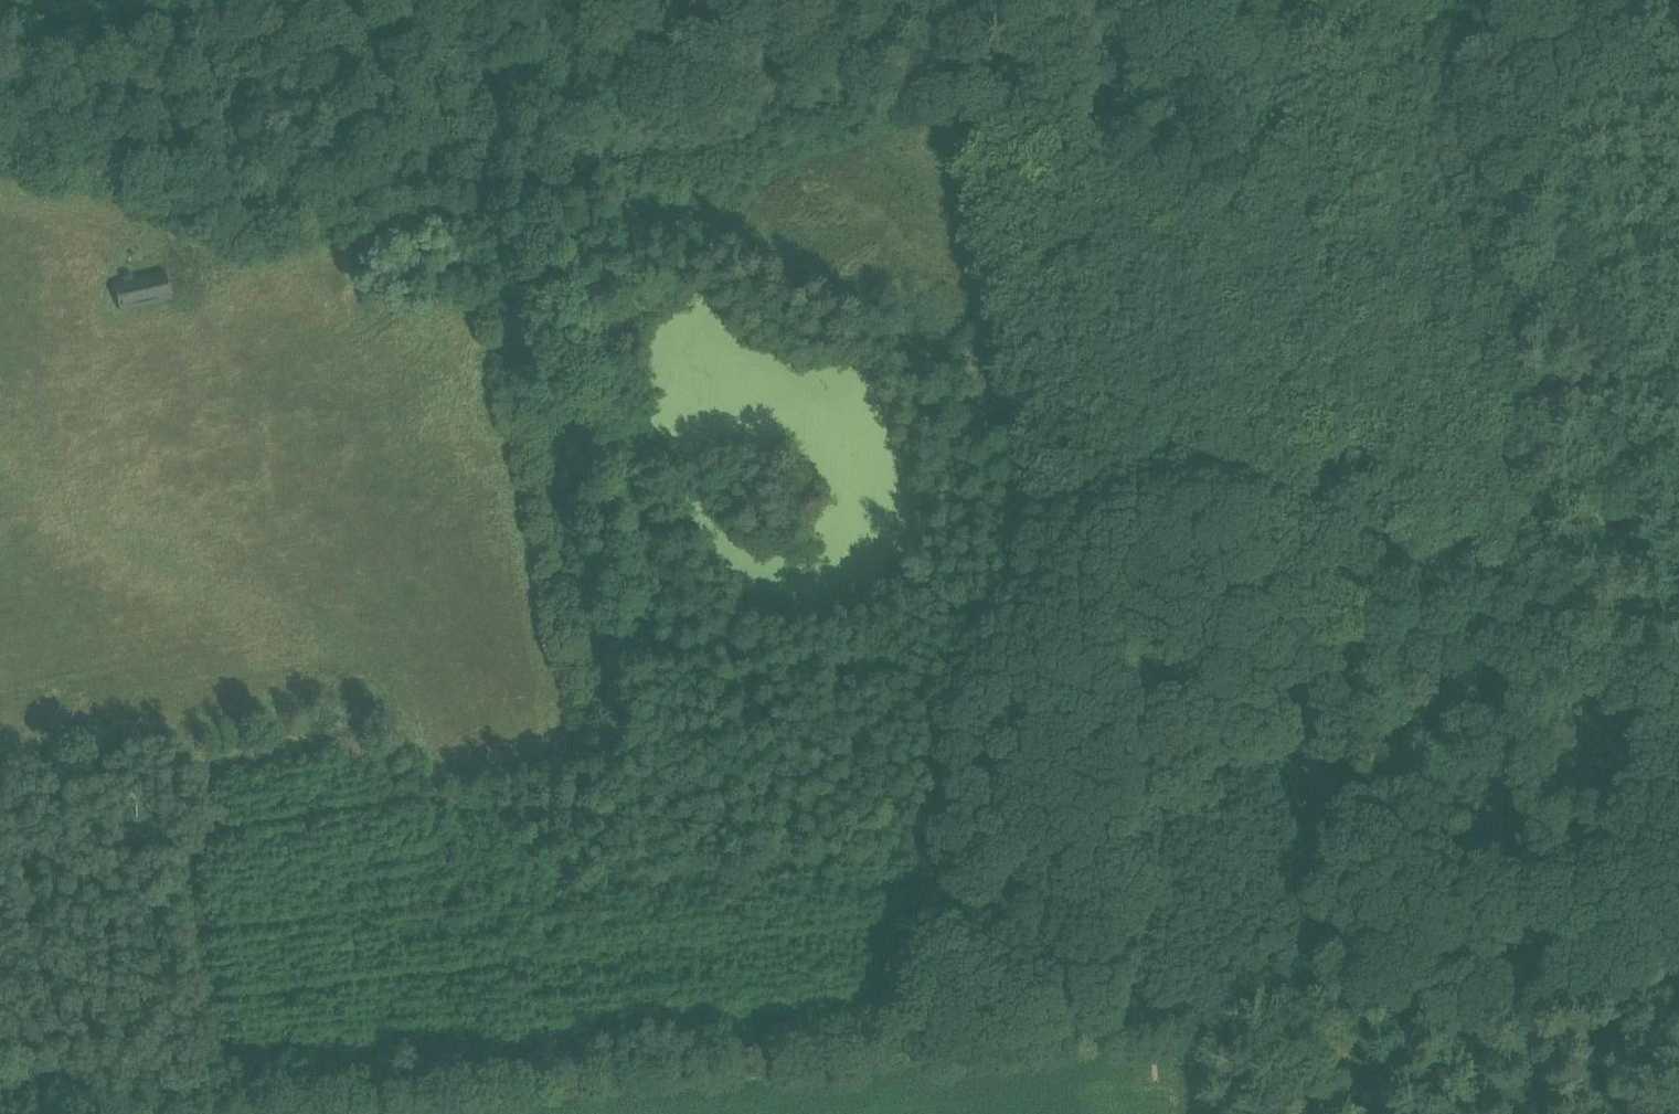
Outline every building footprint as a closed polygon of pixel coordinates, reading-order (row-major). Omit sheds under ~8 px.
[(118,311),(169,295),(162,271),(110,287),(118,311)]
